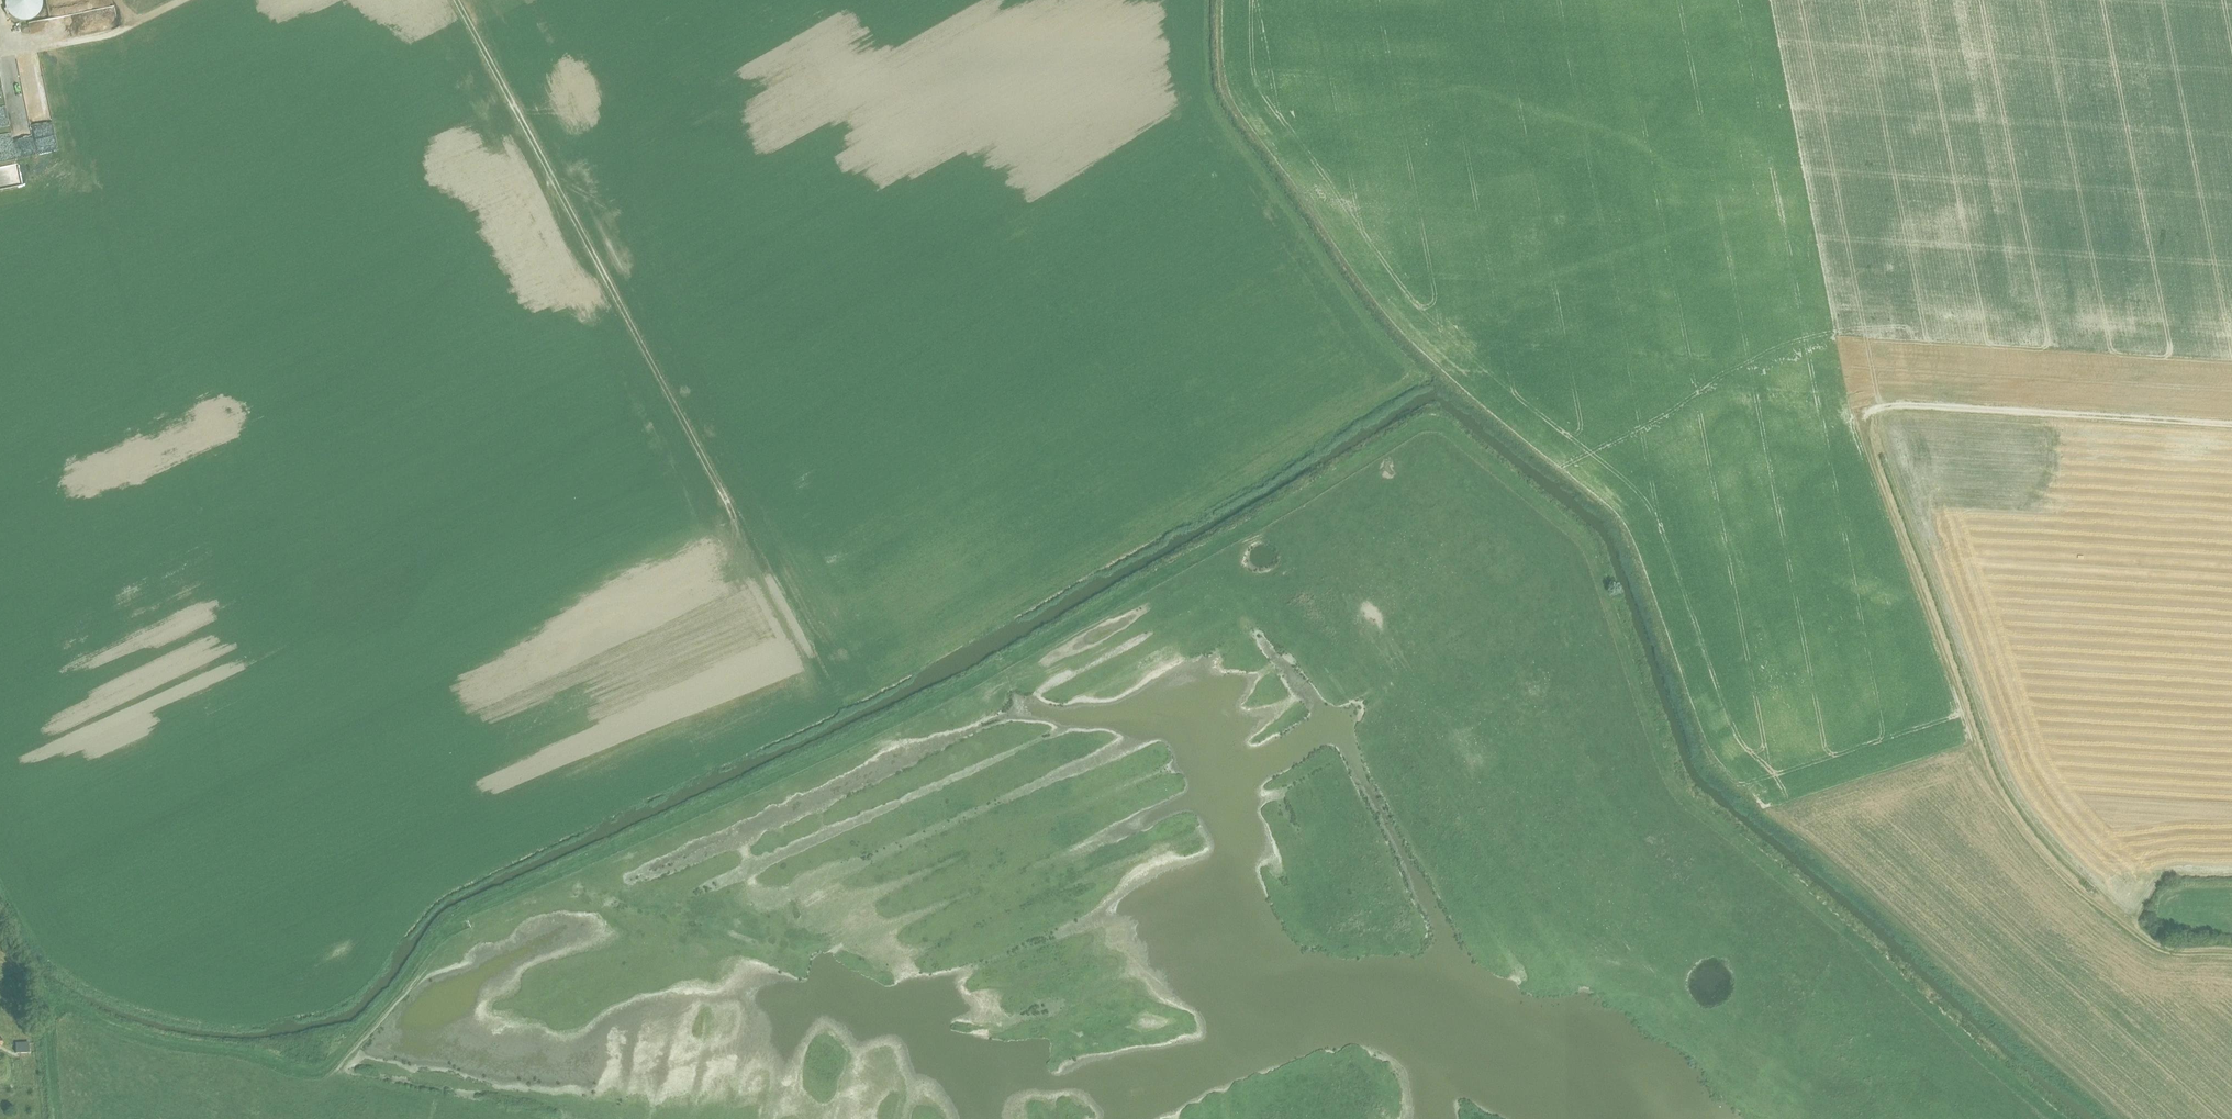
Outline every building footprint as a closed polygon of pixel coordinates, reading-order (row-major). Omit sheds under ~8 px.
[(5,2),(5,4),(5,6),(5,7),(6,9),(6,10),(7,12),(8,13),(9,14),(10,16),(11,17),(13,18),(14,19),(15,19),(17,20),(19,21),(20,21),(22,21),(23,21),(25,21),(27,21),(28,21),(30,20),(31,19),(33,19),(34,18),(36,17),(37,16),(38,14),(39,13),(40,12),(40,10),(41,9),(42,7),(42,6),(42,4),(42,2),(42,1),(42,0),(5,0),(5,1),(5,2)] [(28,1042),(15,1042),(15,1053),(28,1052),(28,1042)]
